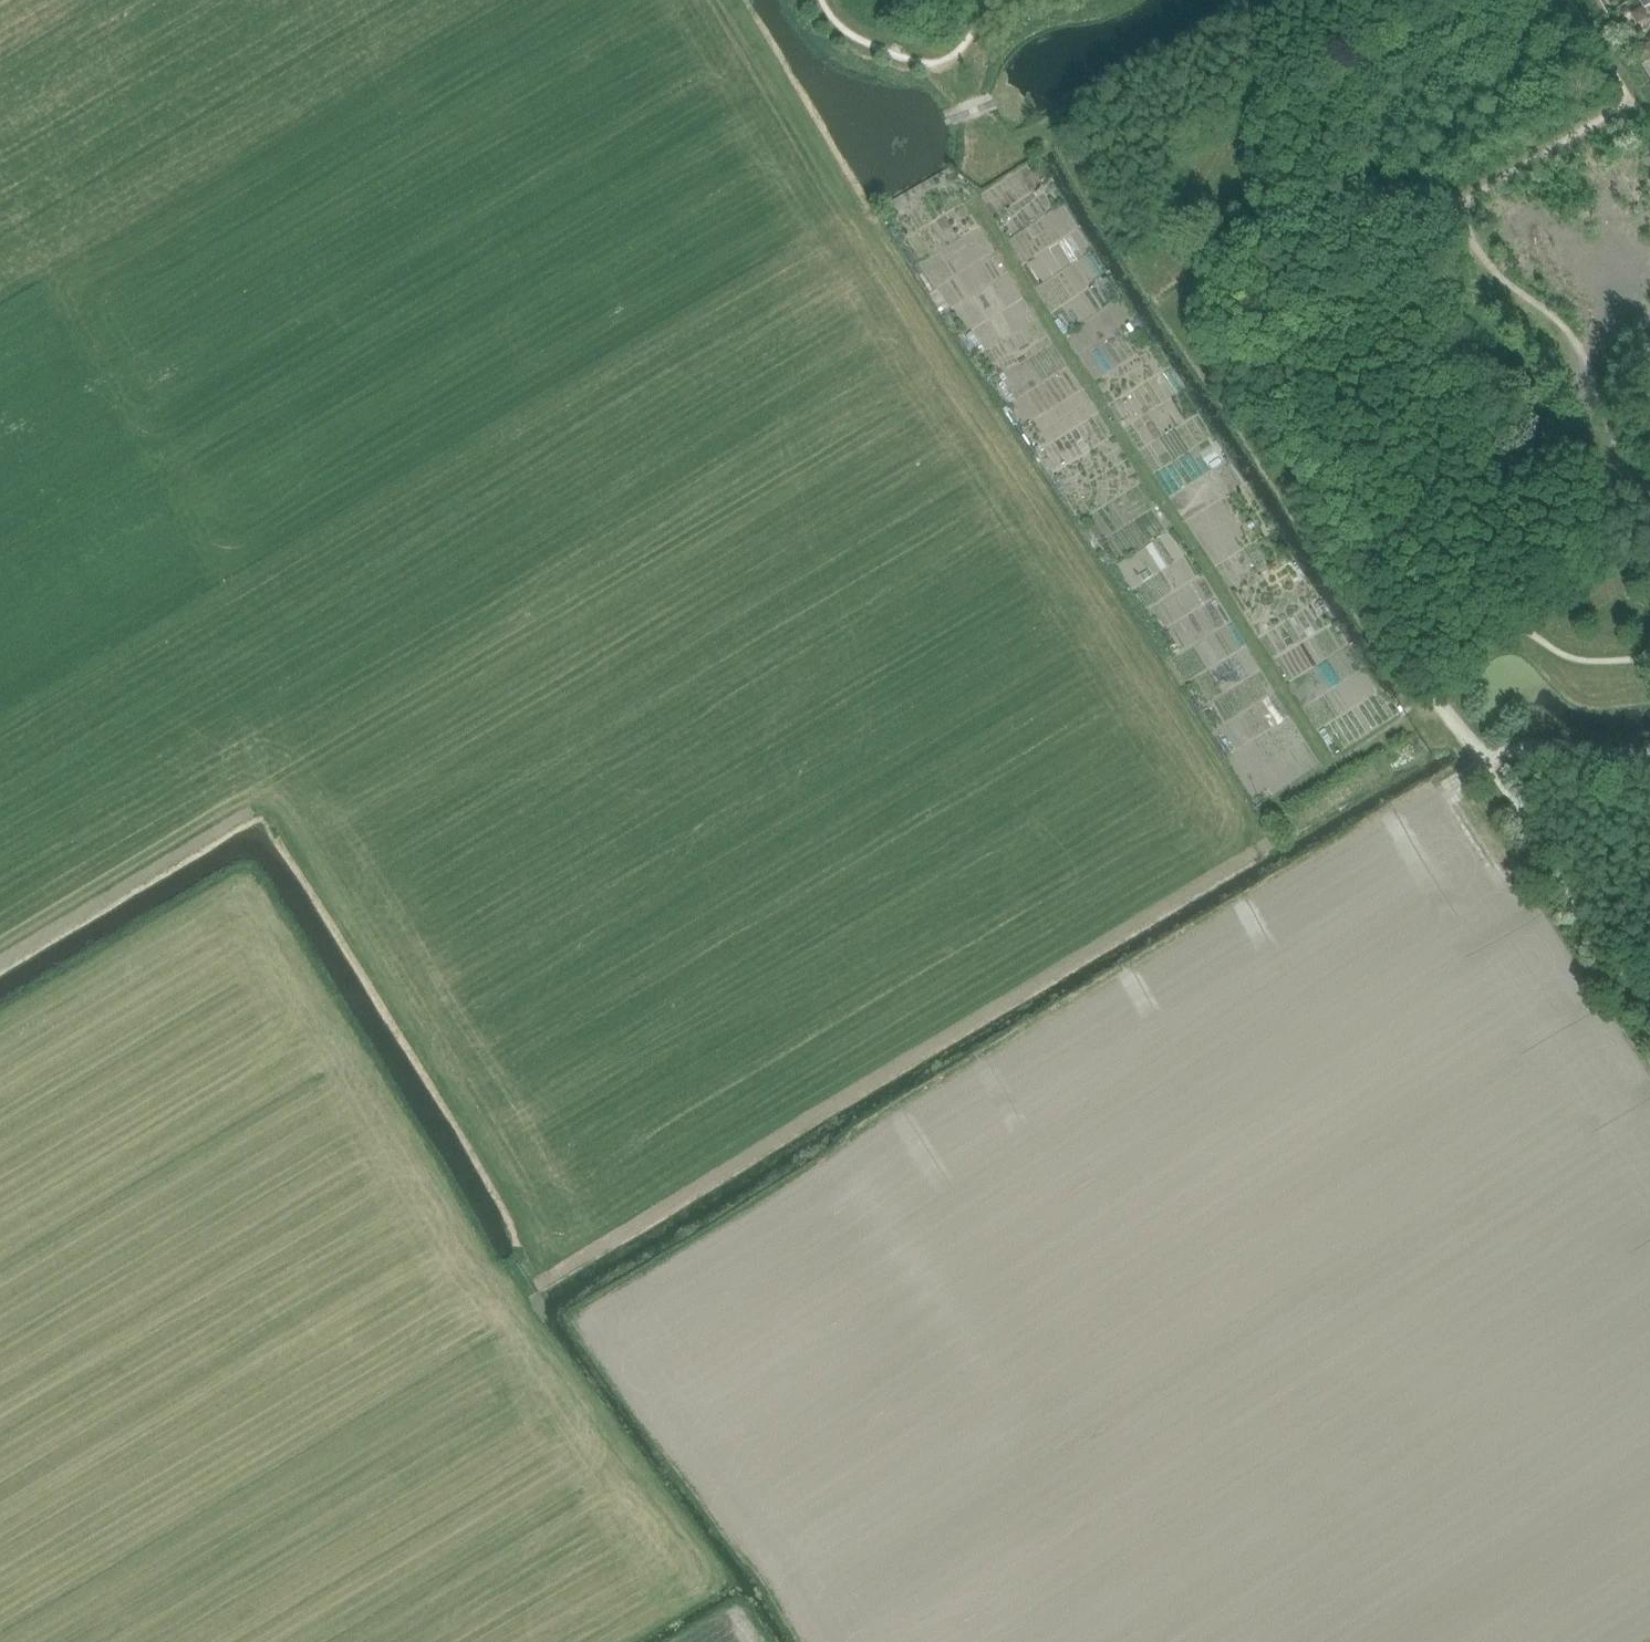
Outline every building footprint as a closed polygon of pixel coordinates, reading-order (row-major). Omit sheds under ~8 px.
[(1092,253),(1044,259),(1047,285),(1061,284),(1064,304),(1098,300),(1092,253)] [(997,360),(1022,349),(1029,366),(1056,354),(1039,316),(988,339),(997,360)] [(1049,424),(1092,401),(1067,354),(1024,377),(1049,424)] [(1129,438),(1072,466),(1089,499),(1108,489),(1126,525),(1133,521),(1137,530),(1168,515),(1129,438)] [(1148,538),(1165,539),(1164,564),(1183,565),(1183,548),(1201,577),(1200,589),(1214,581),(1176,515),(1148,531),(1148,538)] [(1317,711),(1332,705),(1322,681),(1307,687),(1317,711)]
